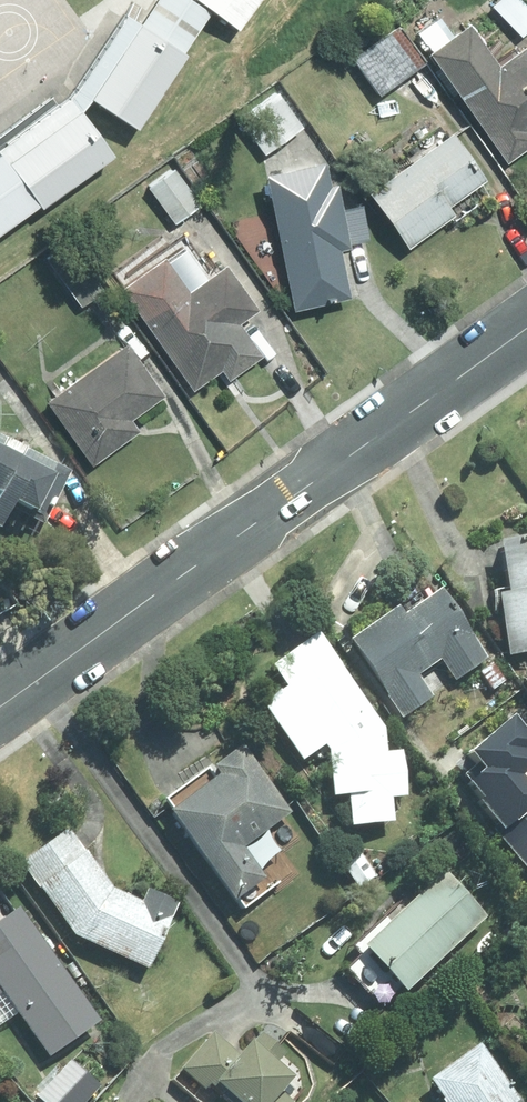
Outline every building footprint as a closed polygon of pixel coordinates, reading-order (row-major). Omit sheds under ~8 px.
[(517,0),(494,0),(487,7),(518,37),(526,28),(526,10),(517,0)] [(79,102),(141,135),(188,49),(127,15),(79,102)] [(411,34),(425,51),(419,56),(506,163),(526,146),(526,34),(493,62),(461,22),(446,34),(432,17),(411,34)] [(414,55),(391,25),(347,58),(375,96),(420,64),(414,55)] [(299,124),(271,93),(234,125),(262,157),(299,124)] [(104,169),(68,116),(0,162),(0,239),(104,169)] [(444,208),(478,181),(441,133),(361,195),(404,250),(450,215),(444,208)] [(336,209),(324,159),(255,175),(287,314),(346,300),(334,250),(366,242),(357,204),(336,209)] [(166,168),(142,190),(174,225),(198,204),(166,168)] [(70,255),(49,272),(77,307),(98,290),(70,255)] [(221,382),(255,356),(232,325),(251,311),(216,265),(180,292),(154,257),(111,290),(188,392),(214,373),(221,382)] [(127,420),(160,394),(120,342),(41,404),(89,467),(136,431),(127,420)] [(32,542),(64,475),(0,445),(0,527),(32,542)] [(489,546),(499,598),(488,600),(501,662),(526,656),(526,538),(489,546)] [(390,610),(342,645),(398,722),(428,700),(413,679),(434,664),(449,684),(483,660),(432,590),(394,617),(390,610)] [(381,754),(379,720),(363,710),(331,669),(336,665),(311,634),(265,670),(279,686),(255,705),(299,761),(321,744),(325,801),(341,800),(343,828),(387,826),(386,798),(398,797),(396,753),(381,754)] [(456,786),(472,805),(468,808),(526,878),(526,749),(502,720),(457,758),(471,774),(456,786)] [(239,911),(295,870),(280,849),(297,837),(239,755),(161,811),(227,904),(232,901),(239,911)] [(143,974),(174,907),(141,892),(135,905),(102,889),(65,832),(17,863),(65,938),(143,974)] [(357,846),(334,864),(355,890),(377,872),(357,846)] [(483,920),(440,870),(350,948),(393,997),(483,920)] [(0,918),(0,1022),(9,1016),(40,1061),(94,1023),(13,909),(0,918)] [(273,1093),(283,1083),(269,1070),(281,1056),(256,1033),(235,1056),(212,1035),(177,1073),(198,1093),(203,1087),(219,1101),(283,1101),(273,1093)] [(425,1081),(439,1101),(520,1101),(480,1043),(425,1081)] [(73,1066),(39,1101),(79,1101),(94,1086),(73,1066)]
